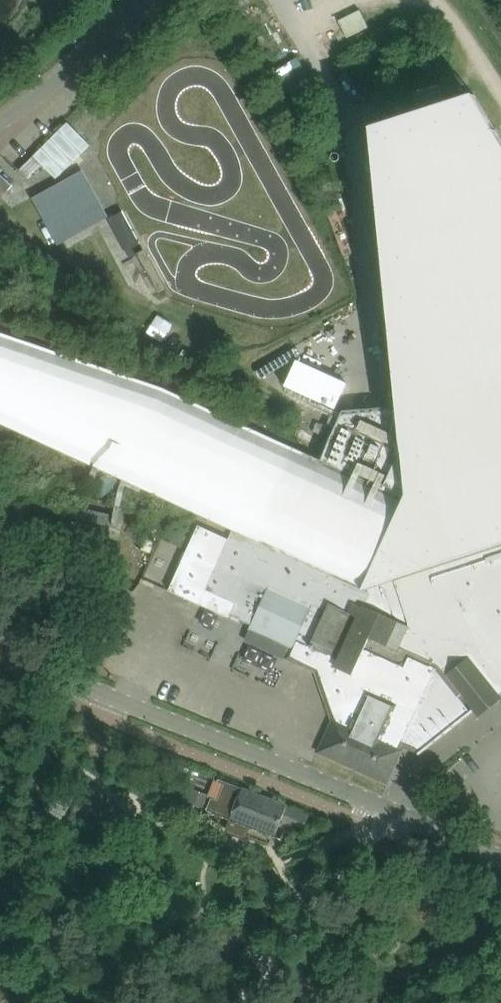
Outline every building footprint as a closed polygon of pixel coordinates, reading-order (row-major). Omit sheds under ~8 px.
[(233,530),(229,539),(199,525),(169,590),(201,604),(230,618),(232,615),(241,619),(252,624),(250,627),(294,647),(290,656),(318,669),(325,689),(335,667),(358,616),(350,612),(354,603),(362,607),(363,605),(365,602),(366,600),(365,600),(367,594),(370,588),(383,594),(394,599),(394,600),(424,614),(451,626),(449,629),(432,665),(437,668),(403,743),(420,751),(415,755),(416,756),(477,708),(470,700),(472,699),(474,701),(475,701),(473,698),(486,687),(488,690),(489,689),(487,687),(488,685),(495,693),(497,696),(500,693),(500,139),(475,94),(372,127),(398,405),(343,410),(321,460),(145,380),(0,331),(0,424),(233,530)] [(19,170),(28,178),(42,164),(56,178),(90,144),(68,122),(19,170)] [(9,190),(14,185),(0,172),(0,182),(9,190)] [(82,174),(38,197),(64,247),(108,224),(105,219),(99,207),(82,174)] [(136,254),(159,291),(169,285),(146,248),(144,249),(143,248),(123,211),(109,218),(130,257),(136,254)] [(256,372),(260,380),(303,355),(298,347),(256,372)] [(296,366),(288,391),(338,409),(347,385),(296,366)] [(186,536),(165,527),(160,539),(180,548),(186,536)] [(93,537),(87,548),(106,557),(111,546),(93,537)] [(336,722),(323,750),(386,779),(403,743),(437,668),(432,665),(449,629),(451,626),(424,614),(394,600),(394,599),(383,594),(370,588),(367,594),(365,600),(366,600),(365,602),(363,605),(362,607),(354,603),(350,612),(358,616),(335,667),(325,689),(336,722)] [(219,778),(206,809),(230,818),(226,830),(245,837),(249,825),(276,834),(278,830),(280,823),(287,805),(243,788),(219,778)] [(187,787),(182,800),(204,808),(208,795),(187,787)]
